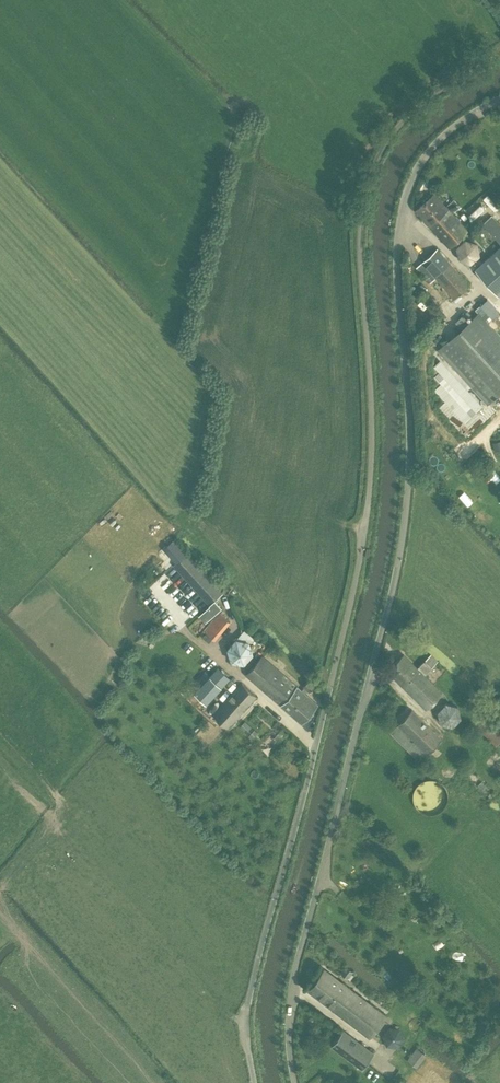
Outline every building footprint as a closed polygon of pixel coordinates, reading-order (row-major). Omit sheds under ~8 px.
[(451,213),(459,206),(453,199),(445,206),(433,193),(415,210),(449,247),(467,231),(451,213)] [(499,245),(499,225),(491,215),(470,233),(489,255),(499,245)] [(478,256),(479,253),(478,250),(477,248),(475,245),(473,244),(470,242),(467,242),(464,243),(461,244),(459,246),(458,248),(457,251),(457,254),(457,257),(459,260),(461,262),(464,263),(467,264),(470,264),(472,263),(475,261),(477,259),(478,256)] [(475,269),(496,293),(499,289),(499,246),(475,269)] [(470,283),(437,248),(416,267),(431,282),(436,277),(454,297),(470,283)] [(437,350),(487,404),(499,392),(499,320),(493,313),(486,319),(480,311),(469,321),(462,327),(437,350)] [(469,321),(463,315),(457,321),(462,327),(469,321)] [(223,593),(186,552),(173,564),(211,605),(199,616),(205,623),(222,608),(215,600),(223,593)] [(214,639),(230,620),(220,611),(204,629),(214,639)] [(236,638),(227,648),(231,661),(244,664),(253,654),(249,641),(236,638)] [(404,653),(388,669),(426,707),(442,691),(424,674),(438,661),(431,654),(417,667),(404,653)] [(301,722),(318,703),(305,692),(308,690),(309,691),(315,685),(308,679),(303,685),(304,686),(302,689),(297,685),(297,686),(262,655),(246,674),(281,704),(281,705),(301,722)] [(230,678),(218,667),(194,692),(206,703),(230,678)] [(227,728),(257,696),(242,682),(213,714),(227,728)] [(453,727),(461,718),(458,705),(446,703),(437,712),(441,723),(453,727)] [(420,760),(442,738),(412,708),(390,731),(420,760)] [(447,800),(447,796),(447,793),(446,790),(444,787),(442,784),(439,782),(437,781),(433,780),(430,780),(428,780),(424,781),(421,783),(418,785),(416,788),(415,790),(414,793),(414,796),(414,800),(415,803),(416,805),(418,808),(421,810),(424,811),(428,813),(430,813),(434,813),(436,812),(439,811),(442,808),(444,806),(446,803),(447,800)] [(309,990),(370,1036),(386,1015),(325,969),(309,990)] [(362,1068),(373,1052),(343,1030),(331,1046),(362,1068)]
